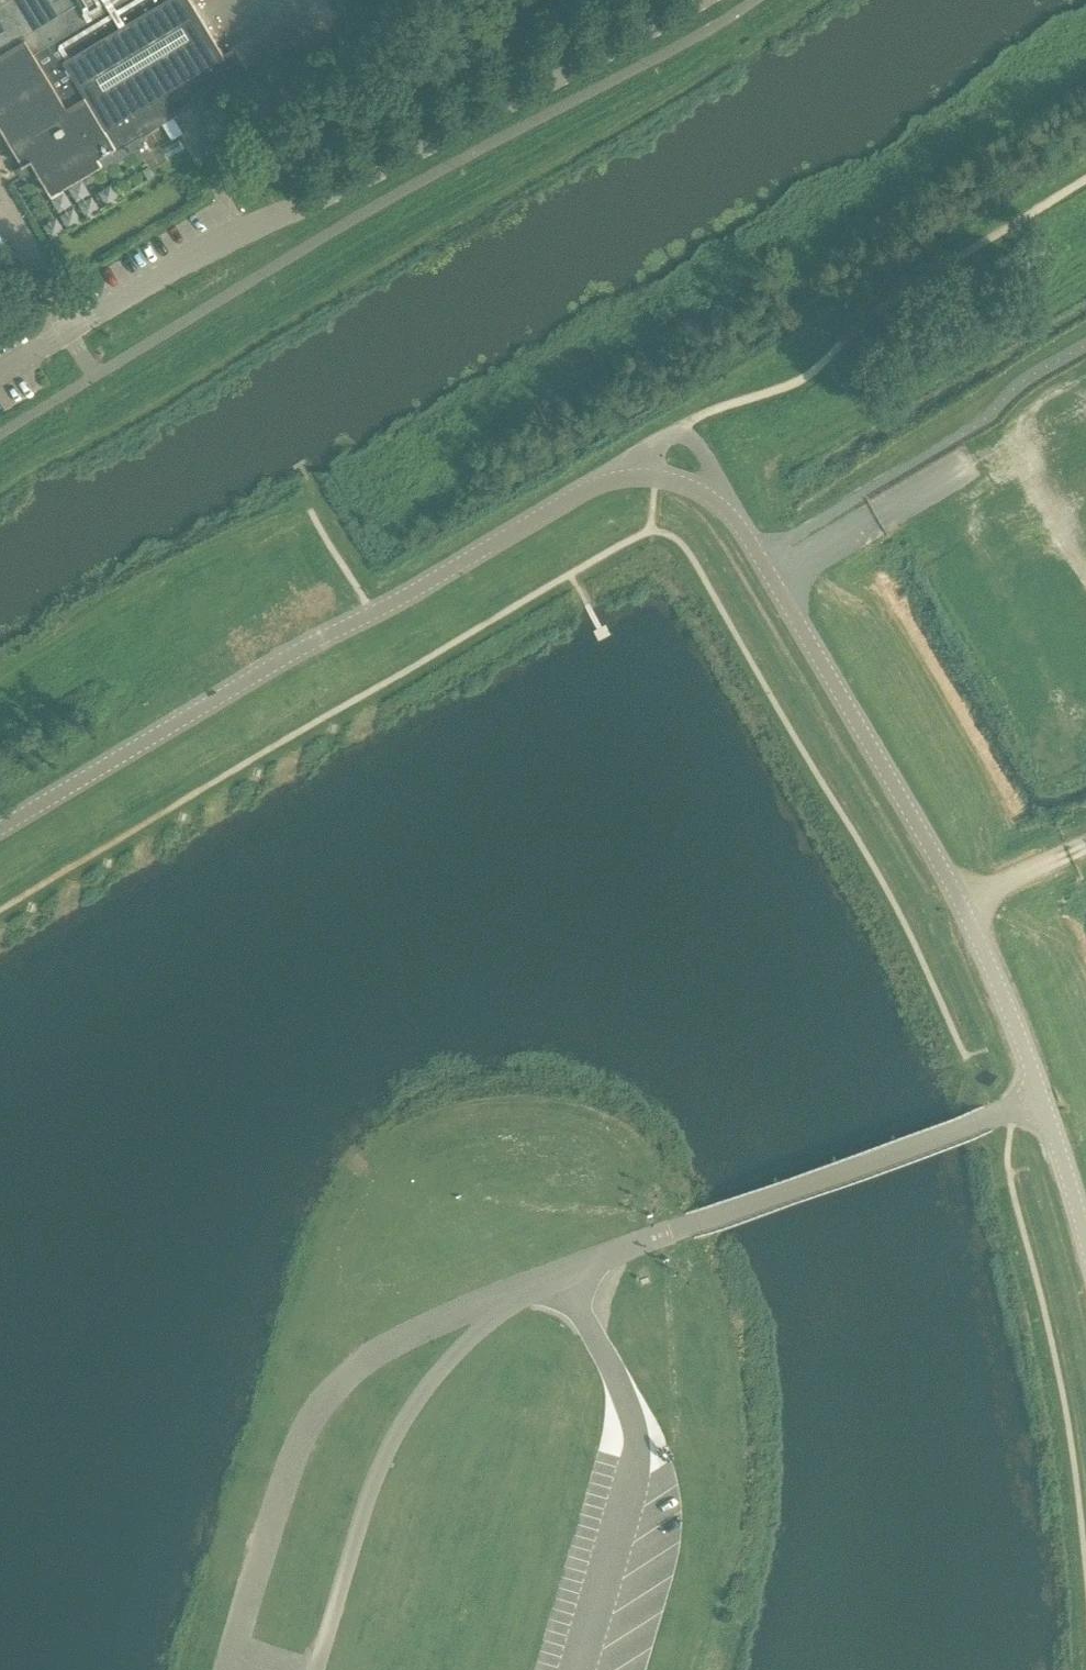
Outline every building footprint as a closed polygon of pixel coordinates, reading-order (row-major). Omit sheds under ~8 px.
[(234,51),(234,50),(226,55),(220,45),(219,46),(191,0),(0,0),(0,124),(23,162),(22,162),(23,164),(31,159),(52,194),(103,163),(99,156),(117,146),(117,145),(235,74),(245,68),(243,65),(249,62),(263,54),(254,39),(240,47),(241,47),(234,51)]
